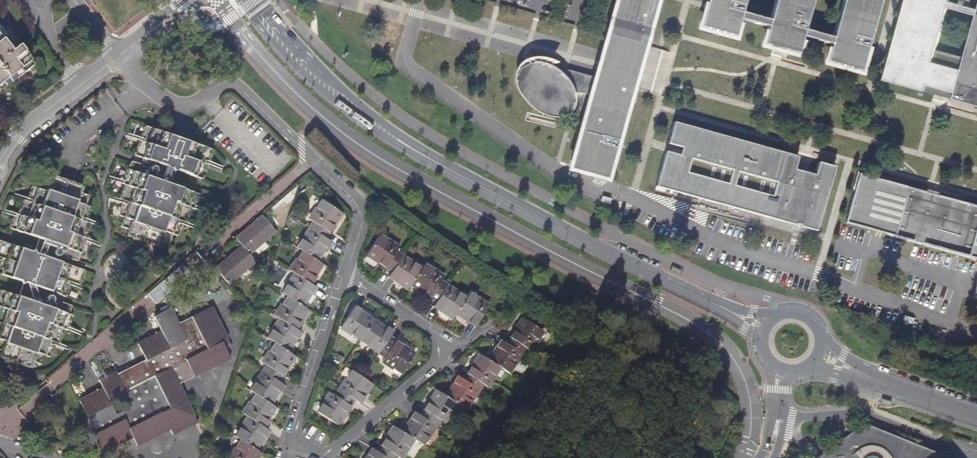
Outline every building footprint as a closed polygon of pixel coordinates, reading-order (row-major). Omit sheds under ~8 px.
[(598,61),(571,164),(608,174),(631,88),(625,87),(637,44),(642,45),(654,0),(615,0),(598,61)] [(699,28),(734,38),(739,19),(741,12),(745,0),(707,0),(699,28)] [(769,20),(767,27),(762,46),(797,55),(802,37),(804,29),(812,0),(775,0),(769,20)] [(832,37),(830,44),(825,63),(860,73),(880,0),(842,0),(832,37)] [(884,80),(924,91),(926,85),(955,93),(953,99),(976,105),(976,12),(976,15),(963,58),(936,50),(948,7),(950,1),(950,0),(906,0),(884,80)] [(950,1),(948,7),(976,15),(976,12),(976,9),(950,1)] [(741,12),(739,19),(767,27),(769,20),(741,12)] [(34,65),(19,44),(16,47),(0,26),(0,91),(34,65)] [(804,29),(802,37),(830,44),(832,37),(804,29)] [(634,75),(642,45),(637,44),(625,87),(631,88),(634,75)] [(514,71),(511,76),(512,85),(514,90),(517,96),(520,99),(524,105),(529,109),(533,112),(538,115),(542,117),(547,119),(551,120),(556,120),(560,119),(564,118),(568,117),(570,115),(572,113),(573,110),(575,105),(575,101),(575,97),(574,94),(573,90),(571,86),(569,83),(567,80),(564,76),(561,74),(558,71),(556,69),(554,68),(551,66),(548,65),(545,63),(542,62),(539,62),(536,61),(532,61),(525,62),(522,63),(518,66),(514,71)] [(679,155),(665,151),(655,186),(795,226),(796,224),(799,225),(799,226),(816,231),(833,167),(817,162),(813,175),(793,169),(797,157),(672,122),(667,144),(681,147),(679,155)] [(195,209),(195,207),(200,195),(170,184),(175,170),(202,180),(208,165),(213,149),(144,125),(133,155),(154,163),(153,165),(150,167),(148,168),(142,166),(143,165),(133,162),(132,162),(130,164),(128,170),(127,169),(121,184),(125,185),(119,200),(123,201),(118,216),(123,217),(120,226),(128,230),(126,237),(158,248),(161,241),(168,244),(172,234),(177,236),(183,221),(187,223),(192,209),(195,209)] [(950,199),(936,195),(933,206),(923,203),(926,192),(858,174),(845,223),(889,236),(976,260),(976,207),(950,199)] [(13,216),(9,229),(38,239),(33,253),(0,241),(0,275),(23,283),(18,297),(0,290),(0,351),(1,352),(0,354),(0,358),(31,369),(33,363),(42,365),(45,356),(51,358),(56,342),(60,344),(64,330),(68,331),(72,315),(69,314),(71,306),(59,302),(59,303),(52,301),(53,299),(52,297),(51,295),(52,292),(66,297),(71,282),(80,286),(85,271),(55,260),(56,257),(58,257),(60,256),(61,255),(66,256),(66,258),(78,262),(81,253),(83,253),(87,239),(84,238),(90,224),(86,222),(91,207),(86,205),(89,196),(81,193),(83,187),(51,176),(49,181),(41,179),(37,188),(31,187),(26,201),(22,200),(17,214),(14,214),(13,216)] [(926,192),(923,203),(933,206),(936,195),(926,192)] [(342,213),(321,200),(308,220),(312,223),(309,228),(297,248),(301,251),(289,270),(294,274),(282,293),(286,297),(274,315),(280,319),(267,338),(274,343),(261,362),(265,365),(262,371),(263,371),(250,391),(255,394),(242,414),(247,417),(235,436),(240,440),(228,457),(257,457),(260,453),(255,450),(263,437),(265,438),(269,432),(264,428),(268,421),(267,420),(275,407),(270,404),(278,391),(280,392),(284,385),(278,382),(295,357),(287,351),(296,338),(297,339),(301,333),(296,330),(300,324),(298,323),(307,310),(302,307),(310,294),(312,295),(316,288),(310,285),(315,278),(313,277),(321,264),(317,261),(325,248),(327,249),(331,243),(325,239),(342,213)] [(276,232),(262,216),(235,239),(242,246),(249,255),(276,232)] [(681,231),(679,236),(688,241),(690,236),(681,231)] [(468,323),(475,327),(484,314),(489,306),(470,293),(466,298),(447,285),(447,284),(442,281),(444,277),(424,264),(421,269),(402,256),(403,255),(397,251),(399,247),(380,235),(366,255),(391,272),(387,278),(394,282),(395,281),(408,289),(411,285),(436,301),(432,307),(439,312),(440,310),(453,318),(457,313),(469,322),(468,323)] [(249,255),(242,246),(215,269),(229,285),(256,262),(249,255)] [(95,434),(91,436),(100,453),(132,437),(137,446),(170,429),(173,436),(198,424),(179,385),(230,359),(222,343),(227,340),(211,307),(179,323),(170,309),(153,317),(161,332),(137,344),(145,361),(117,375),(115,372),(98,380),(102,389),(79,401),(95,434)] [(361,311),(354,307),(341,328),(379,353),(378,354),(384,358),(382,362),(402,375),(415,354),(389,338),(393,332),(386,327),(385,328),(360,312),(361,311)] [(904,316),(902,321),(911,324),(913,319),(904,316)] [(543,332),(522,319),(506,344),(500,340),(496,347),(497,347),(489,360),(479,354),(463,380),(457,376),(453,383),(454,383),(446,396),(436,390),(420,415),(414,412),(410,419),(411,420),(403,432),(393,426),(377,452),(371,448),(366,455),(368,456),(367,457),(396,457),(397,457),(398,457),(402,457),(413,440),(423,446),(436,426),(437,426),(440,421),(444,423),(457,404),(466,410),(479,390),(480,390),(483,385),(488,388),(500,368),(509,374),(521,354),(523,355),(527,349),(530,352),(543,332)] [(371,383),(363,378),(351,371),(339,390),(337,390),(334,395),(330,393),(317,413),(337,426),(354,401),(360,404),(364,397),(363,396),(371,383)]
